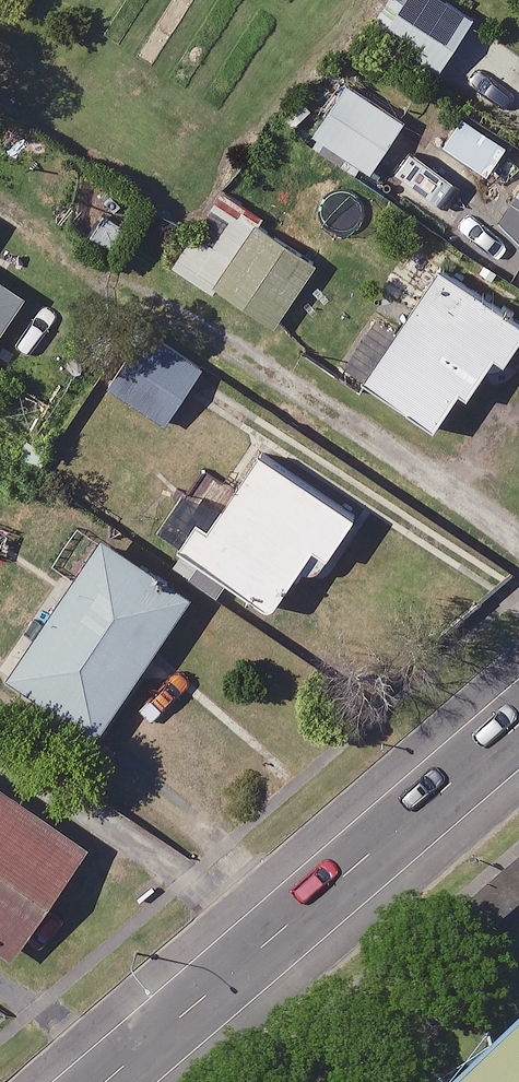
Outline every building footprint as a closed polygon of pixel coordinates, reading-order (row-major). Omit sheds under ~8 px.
[(453,0),(396,0),(376,29),(437,72),(476,16),(453,0)] [(407,118),(346,78),(311,132),(372,171),(407,118)] [(319,261),(219,197),(179,260),(279,324),(319,261)] [(444,265),(367,378),(437,427),(463,389),(471,394),(499,353),(509,359),(518,344),(518,317),(444,265)] [(28,294),(0,275),(0,336),(28,294)] [(202,369),(148,331),(113,383),(167,420),(202,369)] [(357,515),(262,450),(232,492),(207,475),(167,533),(274,607),(305,563),(318,572),(357,515)] [(194,593),(105,532),(9,671),(99,733),(194,593)] [(0,783),(0,945),(14,954),(89,845),(0,783)] [(518,912),(518,849),(461,907),(493,938),(518,912)] [(478,1031),(423,1081),(518,1081),(518,1074),(478,1031)]
